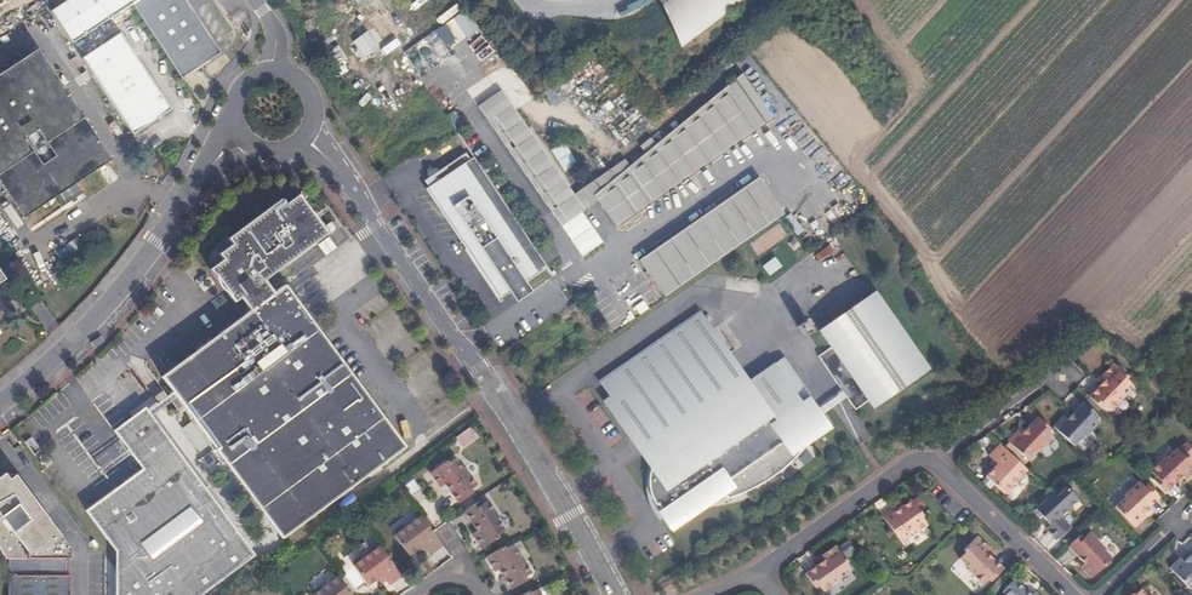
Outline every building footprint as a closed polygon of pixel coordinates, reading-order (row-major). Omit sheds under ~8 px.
[(137,0),(68,0),(52,11),(73,42),(133,3),(137,0)] [(183,77),(222,51),(187,0),(137,0),(133,3),(183,77)] [(411,4),(415,10),(427,1),(426,0),(416,0),(411,4)] [(666,7),(673,2),(682,35),(684,45),(689,43),(694,41),(707,33),(714,28),(720,23),(726,19),(730,16),(741,6),(747,0),(660,0),(666,7)] [(436,18),(441,25),(461,12),(456,5),(436,18)] [(464,12),(452,20),(465,39),(477,31),(464,12)] [(446,23),(403,53),(417,73),(461,43),(446,23)] [(352,40),(361,59),(377,51),(368,32),(352,40)] [(134,134),(172,109),(121,33),(84,58),(134,134)] [(333,67),(345,61),(338,47),(326,53),(333,67)] [(0,75),(0,178),(26,217),(114,160),(41,49),(0,75)] [(349,62),(335,67),(339,78),(353,72),(349,62)] [(629,166),(593,196),(598,201),(614,224),(621,220),(623,222),(638,211),(637,209),(659,193),(660,195),(668,190),(666,188),(674,183),(675,185),(698,169),(696,167),(703,162),(705,164),(713,159),(711,156),(733,141),(735,144),(742,138),(741,136),(748,131),(750,133),(757,128),(756,125),(763,120),(765,123),(772,117),(742,73),(629,166)] [(509,107),(513,105),(503,90),(479,106),(559,223),(566,218),(560,210),(557,212),(488,113),(505,101),(509,107)] [(575,194),(513,105),(509,107),(505,101),(488,113),(557,212),(560,210),(566,218),(559,223),(582,257),(602,243),(582,212),(579,209),(583,207),(575,194)] [(713,159),(735,144),(733,141),(711,156),(713,159)] [(551,149),(562,170),(575,163),(564,142),(551,149)] [(546,265),(474,157),(470,159),(466,153),(439,171),(437,168),(427,168),(428,177),(438,177),(440,180),(428,187),(501,298),(502,297),(511,292),(509,290),(518,284),(520,286),(544,270),(542,268),(546,265)] [(593,196),(629,166),(625,160),(575,194),(583,207),(579,209),(582,212),(598,201),(593,196)] [(750,181),(713,208),(739,244),(776,218),(750,181)] [(80,188),(66,197),(69,203),(83,193),(80,188)] [(637,209),(638,211),(660,195),(659,193),(637,209)] [(268,286),(331,240),(303,201),(289,210),(285,204),(232,243),(235,249),(223,259),(227,265),(214,274),(238,307),(244,303),(254,316),(163,381),(175,396),(175,397),(179,402),(282,543),(405,452),(288,291),(277,299),(268,286)] [(739,244),(713,208),(638,260),(664,297),(739,244)] [(785,217),(795,236),(803,231),(792,212),(785,217)] [(808,224),(817,237),(828,229),(819,217),(808,224)] [(778,222),(750,244),(758,256),(787,234),(778,222)] [(44,299),(39,292),(28,299),(32,306),(44,299)] [(832,344),(817,354),(839,386),(843,384),(849,393),(846,395),(855,408),(870,398),(875,404),(926,369),(873,292),(821,328),(832,344)] [(755,487),(765,481),(732,439),(755,421),(789,463),(795,456),(809,442),(831,427),(782,358),(748,381),(731,358),(699,313),(650,346),(605,378),(612,388),(606,392),(609,396),(623,415),(618,419),(643,454),(644,455),(653,461),(650,467),(648,476),(648,483),(650,490),(652,499),(655,507),(658,505),(661,509),(658,511),(672,530),(725,493),(728,498),(744,492),(755,487)] [(811,316),(797,325),(803,335),(817,325),(811,316)] [(1105,378),(1089,395),(1102,407),(1105,404),(1110,409),(1124,395),(1123,393),(1133,383),(1126,377),(1128,375),(1114,361),(1102,374),(1105,378)] [(612,388),(605,378),(599,382),(606,392),(612,388)] [(843,384),(839,386),(844,392),(846,395),(849,393),(843,384)] [(175,396),(149,414),(153,420),(179,402),(175,397),(175,396)] [(640,456),(643,454),(618,419),(623,415),(609,396),(602,401),(640,456)] [(1065,411),(1053,424),(1074,444),(1084,434),(1085,435),(1099,421),(1094,415),(1097,412),(1084,400),(1069,415),(1065,411)] [(147,411),(115,433),(144,472),(87,514),(116,555),(116,594),(210,594),(256,561),(153,420),(147,411)] [(1019,426),(1007,438),(1027,458),(1038,448),(1039,449),(1053,435),(1048,430),(1051,427),(1038,415),(1023,429),(1019,426)] [(732,439),(765,481),(767,480),(776,474),(786,465),(789,463),(755,421),(732,439)] [(190,423),(182,426),(189,443),(197,440),(190,423)] [(402,424),(406,442),(413,441),(410,423),(402,424)] [(1022,469),(995,443),(984,454),(993,463),(981,475),(998,493),(1000,492),(1001,493),(1004,492),(1008,488),(1009,485),(1008,484),(1022,469)] [(1191,473),(1191,463),(1178,447),(1167,457),(1166,455),(1151,469),(1156,475),(1153,477),(1165,490),(1181,476),(1184,480),(1191,473)] [(444,461),(428,473),(437,486),(443,482),(457,502),(470,492),(468,489),(475,484),(463,468),(460,470),(452,459),(446,463),(444,461)] [(8,562),(8,594),(70,594),(70,579),(65,578),(65,562),(70,562),(70,550),(17,476),(5,474),(0,476),(0,562),(8,562)] [(1142,512),(1159,495),(1147,482),(1144,485),(1139,480),(1124,494),(1125,495),(1115,505),(1121,512),(1120,514),(1133,527),(1146,515),(1142,512)] [(1052,490),(1036,505),(1041,511),(1040,512),(1049,522),(1045,526),(1055,537),(1069,525),(1056,511),(1064,504),(1067,507),(1077,497),(1065,485),(1055,494),(1052,490)] [(920,510),(909,495),(898,502),(882,514),(897,536),(906,530),(907,532),(924,520),(918,511),(920,510)] [(882,514),(898,502),(896,499),(880,511),(882,514)] [(479,505),(476,502),(463,511),(474,530),(469,533),(479,549),(496,539),(494,536),(502,532),(495,520),(497,518),(487,501),(479,505)] [(430,534),(418,518),(400,532),(399,530),(392,532),(391,539),(405,558),(414,552),(420,547),(424,553),(428,558),(441,548),(430,534)] [(1077,563),(1089,576),(1110,557),(1101,546),(1103,545),(1089,530),(1083,535),(1081,532),(1068,544),(1081,560),(1077,563)] [(988,576),(1001,563),(984,547),(988,543),(975,531),(961,545),(963,547),(957,554),(967,563),(965,565),(980,579),(986,574),(988,576)] [(822,555),(803,568),(813,583),(816,581),(820,587),(837,575),(836,573),(847,565),(842,557),(844,556),(833,540),(819,550),(822,555)] [(515,557),(508,544),(502,548),(501,546),(483,557),(491,572),(497,569),(509,588),(523,580),(521,577),(528,572),(518,555),(515,557)] [(420,547),(414,552),(418,557),(424,553),(420,547)] [(365,590),(374,583),(380,579),(383,584),(388,589),(400,580),(377,550),(358,564),(356,563),(355,562),(352,565),(351,567),(352,569),(351,570),(365,590)] [(1169,566),(1189,586),(1191,583),(1191,552),(1186,557),(1182,554),(1169,566)] [(1012,574),(999,587),(1002,590),(997,594),(1040,594),(1032,587),(1029,591),(1012,574)] [(380,579),(374,583),(378,588),(383,584),(380,579)] [(336,581),(319,594),(317,593),(314,593),(311,594),(347,594),(336,581)] [(1140,587),(1134,594),(1132,591),(1128,594),(1148,594),(1140,587)]
